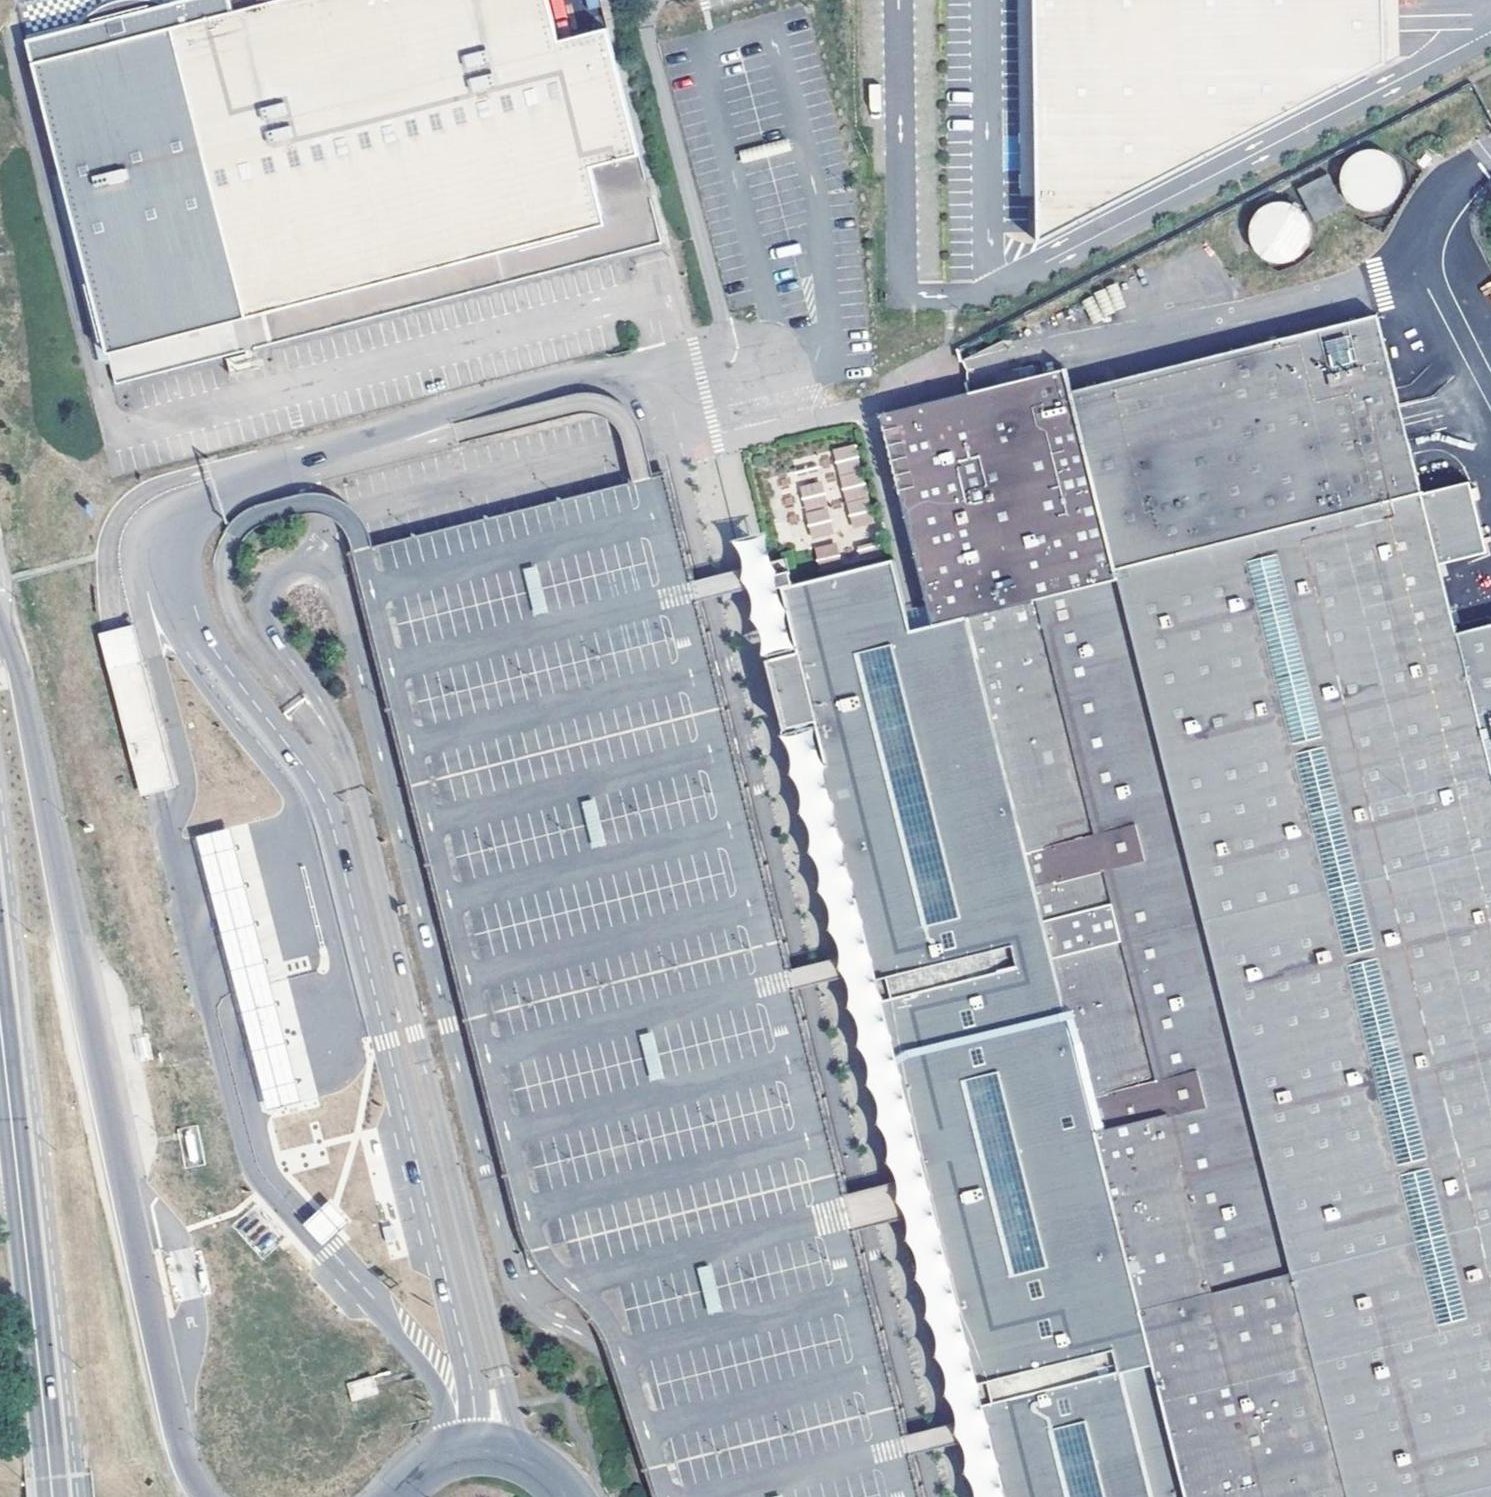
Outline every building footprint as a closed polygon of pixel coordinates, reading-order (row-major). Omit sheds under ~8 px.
[(607,29),(572,38),(566,13),(553,17),(549,0),(278,0),(234,11),(231,0),(181,0),(166,4),(122,15),(78,26),(27,38),(40,89),(115,381),(663,243),(607,29)] [(78,26),(122,15),(166,4),(154,0),(113,0),(108,2),(96,8),(85,16),(78,26)] [(1036,0),(1019,0),(1022,197),(1039,197),(1038,123),(1036,0)] [(1038,123),(1039,197),(1040,245),(1389,70),(1388,0),(1036,0),(1038,123)] [(1318,176),(1293,188),(1309,223),(1334,211),(1318,176)] [(1081,297),(1090,320),(1125,307),(1116,283),(1081,297)] [(1421,493),(1377,314),(1076,391),(1070,367),(882,414),(912,540),(934,626),(912,632),(894,561),(784,588),(798,648),(801,659),(810,693),(818,727),(829,772),(844,831),(853,870),(863,909),(872,948),(882,987),(887,1008),(901,1064),(913,1113),(920,1141),(928,1172),(939,1217),(949,1260),(957,1292),(981,1388),(986,1408),(1005,1484),(1008,1496),(1490,1496),(1490,624),(1456,633),(1439,564),(1488,551),(1470,481),(1421,493)] [(834,448),(850,526),(870,522),(855,444),(834,448)] [(914,1454),(966,1441),(980,1496),(1008,1496),(1005,1484),(986,1408),(981,1388),(957,1292),(949,1260),(939,1217),(928,1172),(920,1141),(913,1113),(901,1064),(887,1008),(882,987),(872,948),(863,909),(853,870),(844,831),(829,772),(818,727),(810,693),(801,659),(798,648),(767,656),(795,766),(899,1180),(849,1192),(840,1158),(750,798),(668,472),(352,551),(451,944),(502,1148),(520,1221),(524,1235),(531,1250),(541,1266),(549,1275),(554,1281),(562,1288),(578,1300),(592,1315),(593,1317),(605,1336),(619,1379),(645,1457),(658,1496),(925,1496),(914,1454)] [(125,664),(110,668),(144,797),(160,792),(175,787),(142,660),(125,664)] [(316,980),(266,776),(225,786),(277,991),(316,980)] [(316,1005),(277,995),(261,1058),(289,1065),(281,1096),(321,1106),(328,1076),(299,1068),(316,1005)] [(372,1060),(363,1022),(342,1027),(351,1065),(372,1060)] [(353,1402),(379,1394),(375,1376),(349,1383),(353,1402)]
